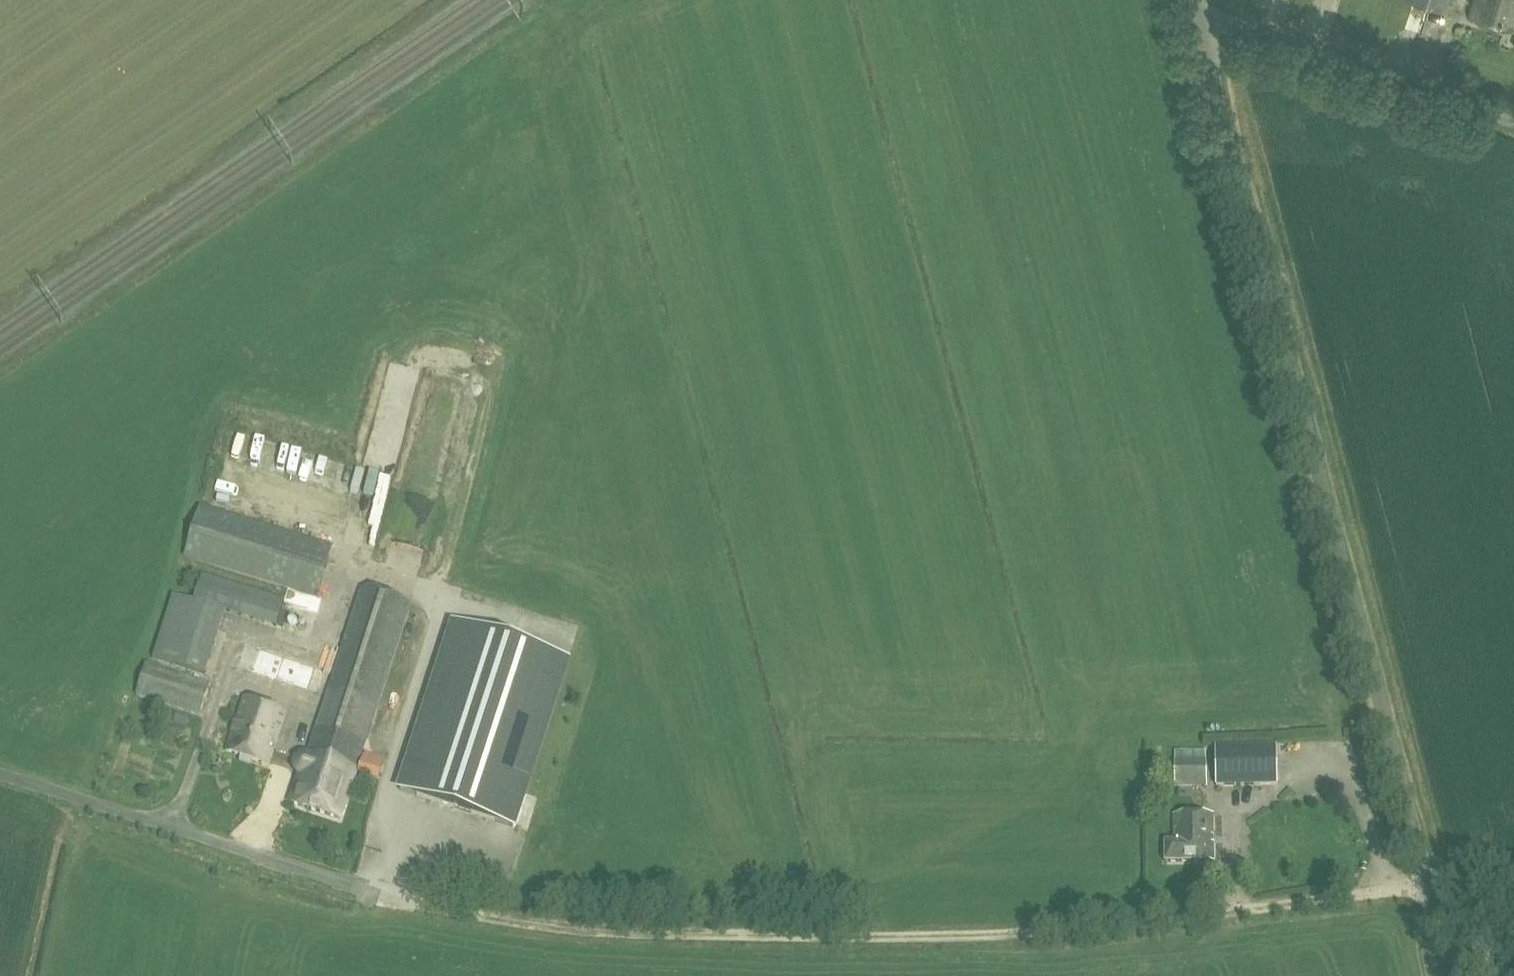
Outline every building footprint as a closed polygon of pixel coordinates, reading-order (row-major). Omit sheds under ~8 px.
[(1445,9),(1448,0),(1417,0),(1445,9)] [(1513,27),(1513,0),(1474,0),(1469,16),(1513,29),(1513,27)] [(201,507),(186,557),(318,597),(333,547),(201,507)] [(277,628),(286,630),(290,617),(281,615),(286,601),(202,575),(195,601),(173,594),(153,658),(206,675),(226,613),(277,628)] [(340,819),(410,603),(362,587),(307,753),(294,761),(299,773),(290,803),(340,819)] [(451,620),(396,789),(516,829),(572,660),(451,620)] [(317,668),(264,650),(257,672),(309,689),(317,668)] [(200,716),(210,684),(146,664),(136,695),(200,716)] [(268,765),(286,711),(243,696),(226,751),(268,765)] [(1277,746),(1215,747),(1215,787),(1277,786),(1277,746)] [(1195,760),(1174,760),(1175,786),(1207,786),(1206,760),(1206,750),(1195,750),(1195,760)] [(1214,861),(1213,820),(1213,814),(1173,815),(1174,842),(1165,842),(1165,862),(1214,861)]
